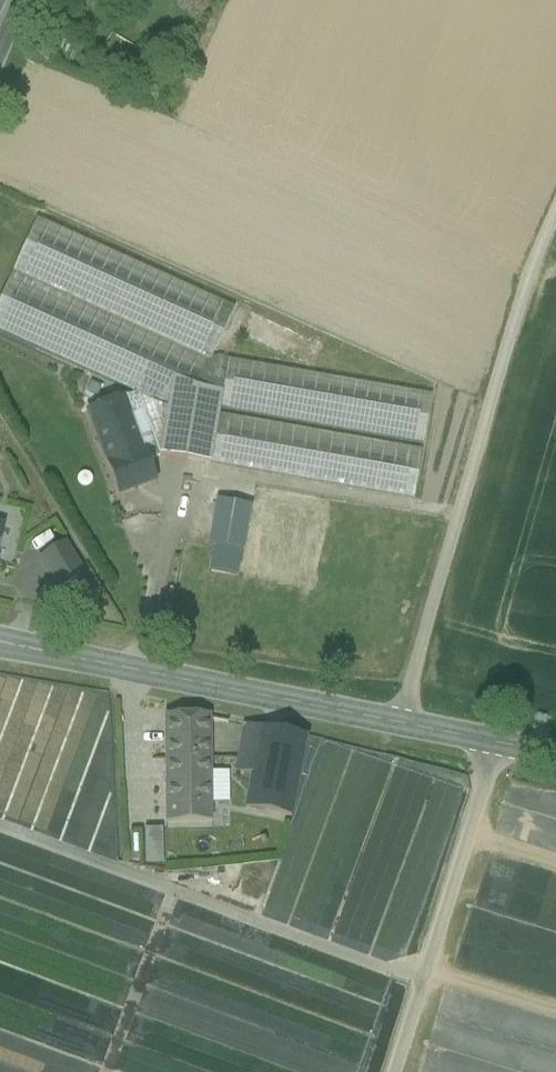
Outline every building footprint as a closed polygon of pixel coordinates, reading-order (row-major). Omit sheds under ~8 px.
[(37,217),(0,299),(0,333),(136,394),(148,367),(174,379),(198,389),(235,307),(37,217)] [(257,315),(248,337),(309,363),(318,342),(257,315)] [(432,394),(228,358),(220,399),(219,409),(423,445),(432,394)] [(174,379),(148,367),(136,394),(124,397),(131,416),(148,461),(161,455),(174,379)] [(198,389),(174,379),(161,455),(204,463),(209,464),(218,413),(219,409),(220,399),(198,389)] [(124,397),(87,411),(94,430),(131,416),(124,397)] [(209,464),(414,500),(423,449),(218,413),(209,464)] [(131,416),(94,430),(119,494),(155,480),(148,461),(131,416)] [(251,505),(216,500),(208,544),(214,545),(209,569),(238,574),(251,505)] [(64,545),(40,560),(58,591),(83,575),(64,545)] [(210,745),(210,716),(165,716),(165,741),(193,741),(194,745),(210,745)] [(260,728),(244,725),(235,772),(251,775),(260,728)] [(306,737),(260,728),(251,775),(245,809),(291,818),(306,737)] [(194,745),(193,741),(165,741),(166,823),(211,822),(210,745),(194,745)] [(211,822),(166,823),(166,837),(211,836),(211,822)] [(143,828),(143,863),(162,863),(162,828),(143,828)]
